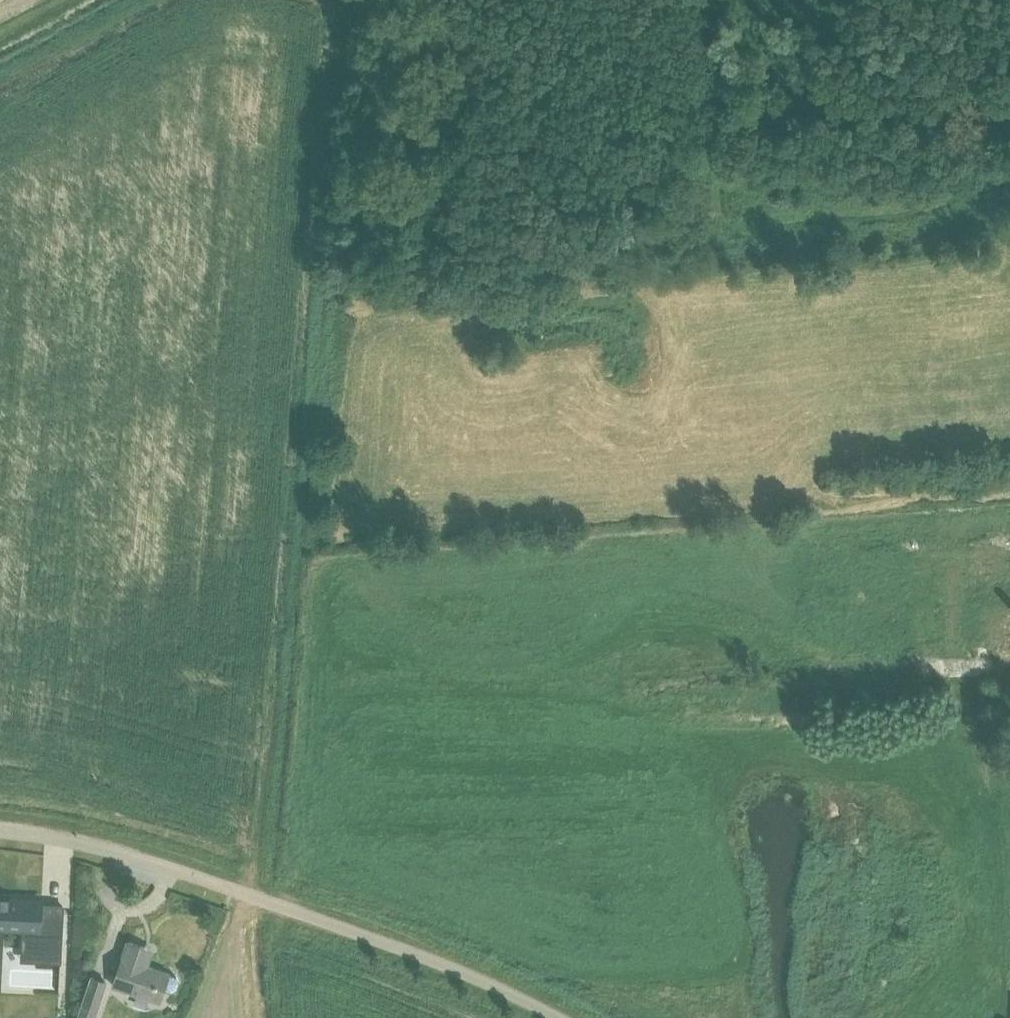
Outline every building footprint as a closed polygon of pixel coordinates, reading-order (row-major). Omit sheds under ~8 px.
[(2,973),(6,913),(25,914),(24,929),(53,931),(52,946),(63,947),(67,891),(45,890),(45,886),(0,883),(0,973),(2,973)] [(124,955),(115,983),(159,999),(162,991),(172,994),(179,990),(181,983),(178,976),(168,974),(170,970),(150,963),(142,961),(146,948),(128,942),(124,955)] [(78,1017),(94,1017),(98,1007),(108,980),(94,975),(84,1002),(78,1017)]
